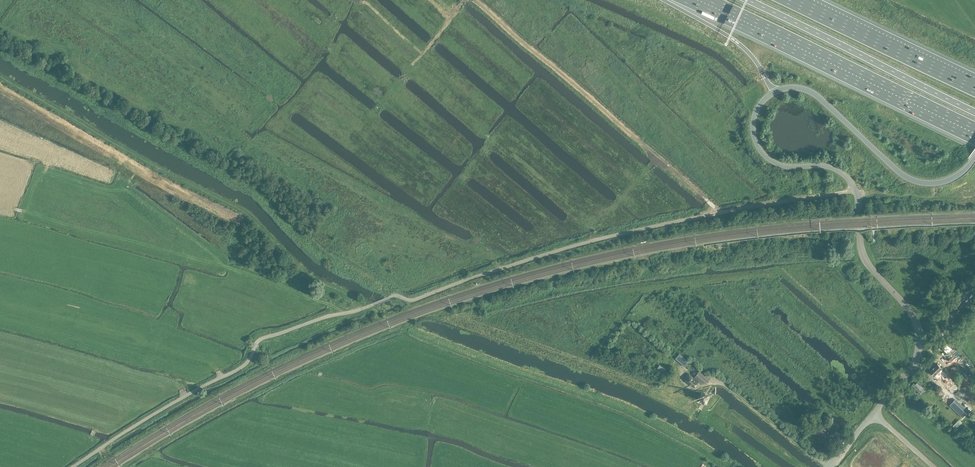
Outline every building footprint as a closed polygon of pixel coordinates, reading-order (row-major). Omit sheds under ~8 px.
[(675,358),(685,367),(689,362),(680,353),(675,358)] [(663,371),(667,365),(661,361),(657,366),(663,371)] [(952,381),(942,370),(943,368),(938,363),(929,371),(935,377),(934,378),(936,380),(937,379),(946,387),(952,381)] [(701,383),(705,383),(707,382),(710,378),(699,370),(693,377),(701,383)] [(688,374),(684,379),(694,387),(697,383),(691,378),(692,377),(688,374)] [(962,388),(966,392),(974,386),(964,374),(959,378),(965,386),(962,388)] [(705,393),(701,394),(699,397),(699,401),(702,403),(706,402),(708,399),(707,395),(705,393)] [(950,405),(962,417),(971,408),(963,401),(964,400),(959,396),(950,405)] [(831,416),(826,422),(836,430),(841,424),(831,416)] [(835,436),(820,423),(814,431),(828,443),(835,436)]
